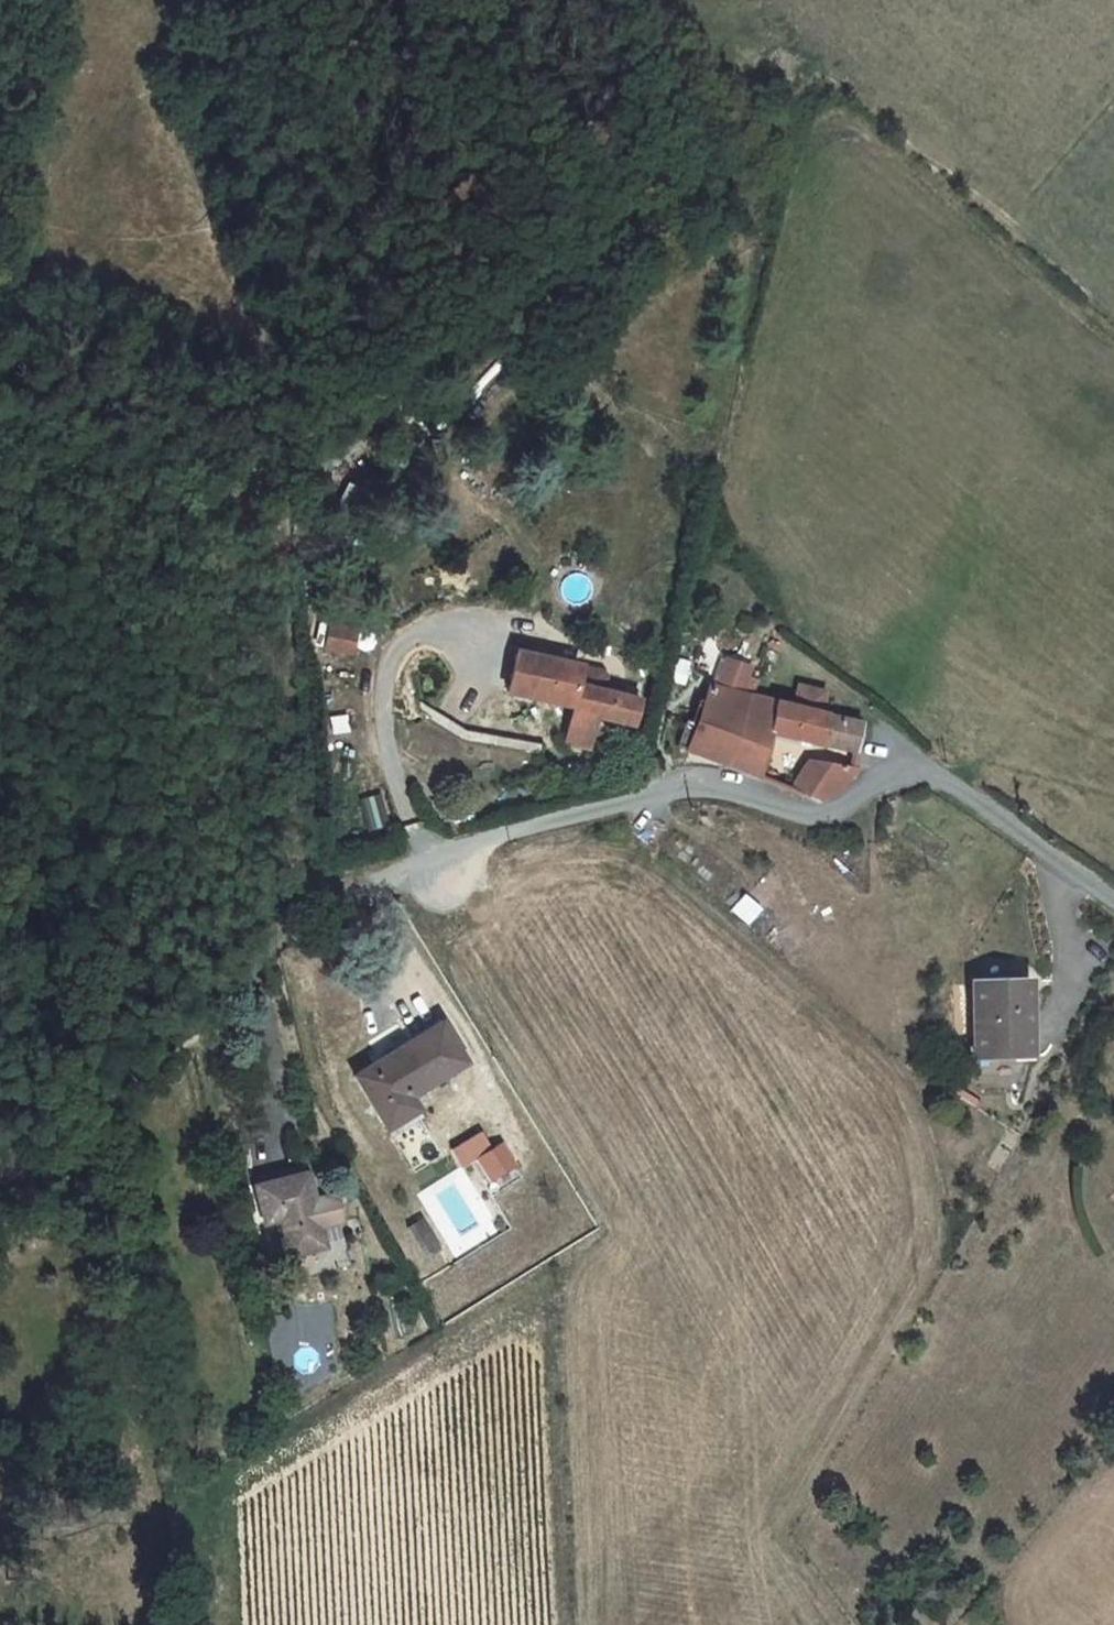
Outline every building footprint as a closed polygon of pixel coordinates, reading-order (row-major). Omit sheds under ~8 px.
[(355,632),(327,626),(323,649),(350,654),(355,632)] [(516,654),(507,692),(571,706),(564,744),(590,749),(594,717),(633,726),(639,702),(575,687),(579,669),(516,654)] [(750,697),(709,686),(687,751),(726,766),(728,767),(752,697),(750,697)] [(792,707),(752,697),(728,767),(760,780),(771,735),(856,752),(861,725),(818,714),(824,692),(797,686),(792,707)] [(809,764),(792,793),(820,804),(841,790),(831,783),(832,769),(809,764)] [(853,774),(832,769),(831,783),(841,790),(844,789),(853,774)] [(786,781),(783,789),(790,792),(793,784),(786,781)] [(1028,980),(971,982),(974,1059),(1030,1057),(1028,980)] [(409,1098),(464,1063),(436,1019),(408,1036),(411,1041),(352,1078),(384,1131),(417,1111),(409,1098)] [(481,1133),(451,1150),(461,1169),(491,1151),(481,1133)] [(314,1201),(307,1174),(254,1187),(263,1224),(279,1220),(282,1219),(284,1225),(281,1227),(288,1257),(325,1248),(320,1228),(341,1223),(334,1196),(314,1201)]
